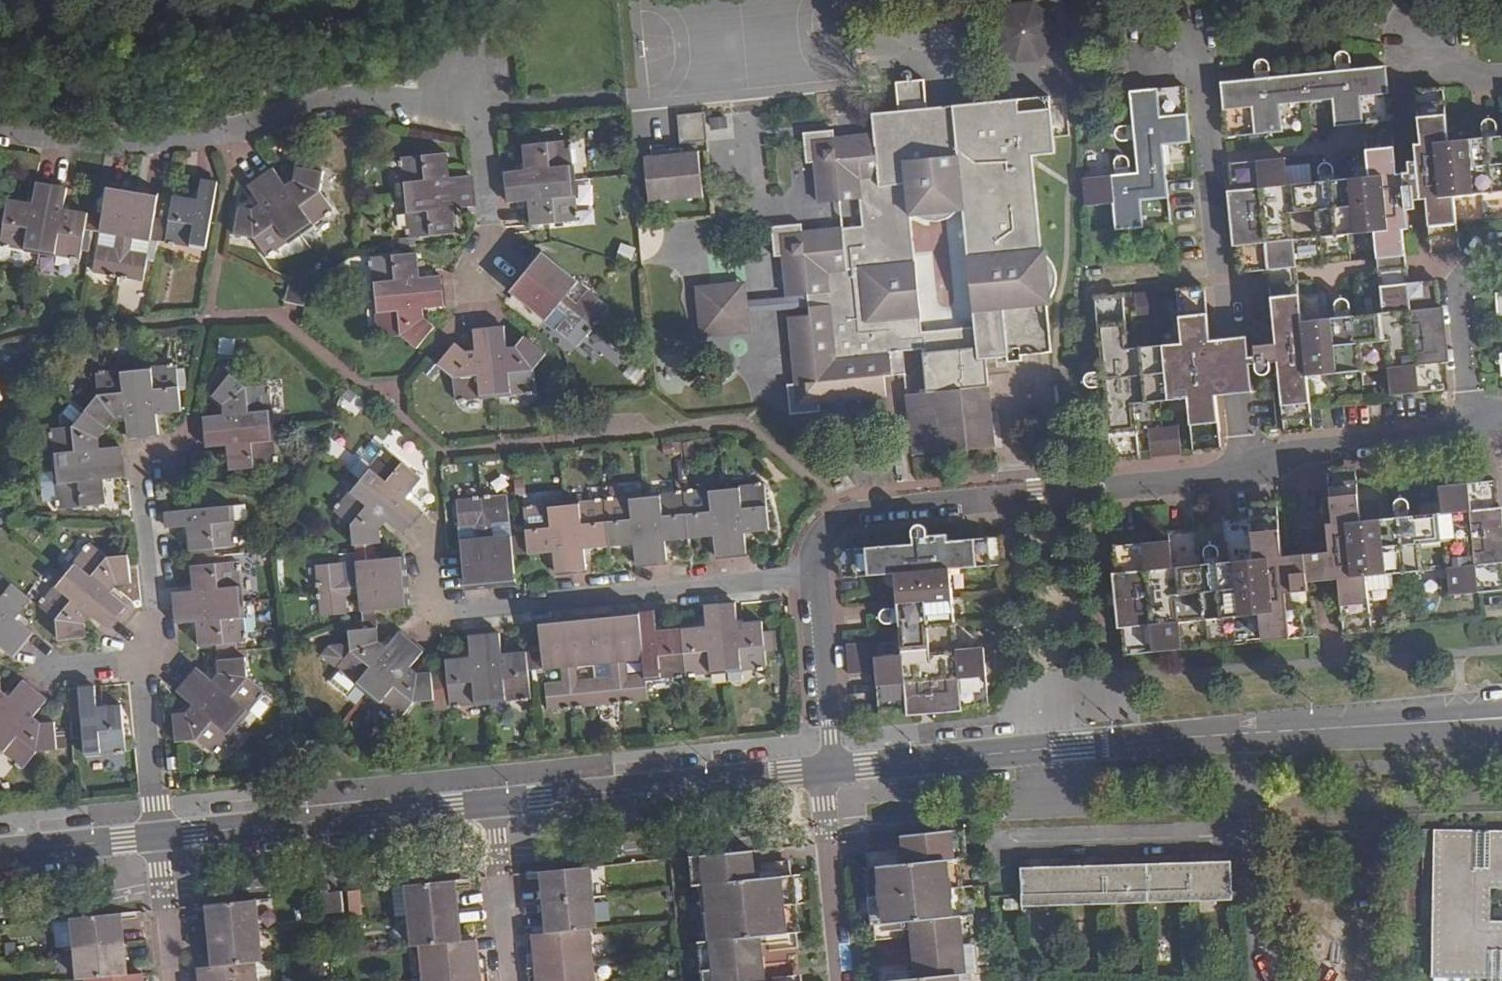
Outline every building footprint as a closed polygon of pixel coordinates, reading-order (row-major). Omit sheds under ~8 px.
[(1055,0),(1010,0),(1011,4),(996,5),(1000,62),(1060,57),(1055,0)] [(1459,253),(1454,198),(1501,193),(1501,137),(1499,137),(1498,124),(1496,122),(1494,121),(1492,120),(1490,120),(1487,121),(1485,123),(1484,125),(1486,139),(1450,143),(1445,89),(1416,92),(1422,145),(1413,146),(1415,163),(1408,164),(1409,174),(1398,175),(1387,67),(1353,71),(1351,59),(1350,56),(1349,54),(1347,52),(1345,51),(1343,51),(1341,52),(1339,54),(1338,54),(1336,57),(1336,60),(1338,72),(1272,79),(1270,67),(1269,64),(1267,62),(1265,60),(1264,60),(1261,60),(1260,60),(1257,62),(1256,64),(1255,68),(1256,82),(1222,84),(1228,138),(1284,132),(1282,106),(1333,101),(1335,126),(1364,124),(1369,178),(1337,181),(1336,170),(1335,166),(1333,164),(1331,163),(1328,163),(1325,164),(1324,165),(1321,166),(1321,169),(1322,183),(1289,187),(1286,160),(1230,165),(1233,192),(1225,193),(1232,247),(1239,246),(1241,275),(1270,272),(1278,343),(1249,346),(1248,338),(1229,340),(1212,341),(1206,286),(1178,290),(1184,344),(1130,350),(1124,297),(1096,300),(1104,373),(1095,374),(1093,374),(1090,376),(1090,378),(1089,380),(1089,383),(1090,385),(1091,387),(1095,388),(1106,387),(1113,459),(1139,457),(1134,407),(1190,402),(1196,450),(1222,447),(1216,398),(1234,396),(1253,393),(1250,366),(1256,365),(1256,369),(1257,373),(1259,376),(1262,377),(1263,378),(1266,377),(1267,377),(1269,376),(1270,374),(1270,372),(1270,370),(1270,363),(1280,362),(1287,432),(1315,429),(1309,379),(1367,373),(1365,366),(1389,364),(1391,396),(1448,390),(1437,283),(1410,285),(1402,212),(1413,211),(1412,203),(1426,201),(1432,255),(1459,253)] [(926,393),(907,396),(913,456),(996,448),(990,388),(989,376),(987,360),(1007,358),(1007,362),(1023,361),(1021,354),(1051,351),(1048,307),(1053,306),(1055,303),(1056,301),(1058,295),(1059,291),(1060,286),(1060,282),(1059,278),(1059,274),(1058,270),(1056,265),(1052,259),(1049,255),(1048,251),(1042,251),(1034,157),(1052,155),(1047,98),(927,110),(925,83),(898,85),(901,113),(874,116),(875,133),(835,137),(835,131),(805,134),(808,163),(815,162),(818,202),(862,198),(865,226),(839,229),(802,233),(802,226),(775,228),(777,256),(783,255),(787,297),(787,310),(794,385),(788,386),(790,415),(819,412),(819,402),(884,396),(884,379),(892,378),(889,353),(922,350),(925,382),(926,393)] [(1116,177),(1080,181),(1082,208),(1113,204),(1116,231),(1172,226),(1166,160),(1165,147),(1181,145),(1191,143),(1186,88),(1131,94),(1134,127),(1119,129),(1117,130),(1116,131),(1115,133),(1115,134),(1115,136),(1116,139),(1117,140),(1118,141),(1120,141),(1123,141),(1136,140),(1140,174),(1131,175),(1129,163),(1129,160),(1127,158),(1125,156),(1122,155),(1121,155),(1119,156),(1118,157),(1117,159),(1115,160),(1115,163),(1115,165),(1116,177)] [(707,141),(705,114),(678,117),(681,144),(707,141)] [(569,142),(522,147),(525,172),(504,175),(507,204),(527,202),(531,227),(578,222),(577,219),(579,219),(579,213),(576,213),(570,152),(572,151),(571,144),(569,145),(569,142)] [(1182,153),(1181,145),(1165,147),(1166,160),(1178,158),(1182,153)] [(704,198),(700,152),(646,157),(650,204),(704,198)] [(473,208),(470,178),(450,180),(447,155),(401,161),(401,163),(400,163),(400,168),(401,168),(408,231),(406,231),(407,236),(408,236),(408,240),(415,239),(454,235),(451,210),(473,208)] [(285,189),(272,172),(248,190),(260,207),(252,212),(238,209),(233,237),(253,240),(267,258),(271,256),(272,257),(275,255),(274,253),(324,217),(326,219),(330,216),(328,213),(331,211),(319,195),(323,174),(296,169),(294,182),(285,189)] [(173,198),(169,223),(165,244),(169,245),(169,247),(174,248),(174,246),(206,251),(217,184),(201,182),(196,203),(173,198)] [(35,184),(31,205),(8,200),(0,240),(0,245),(3,246),(3,248),(7,248),(7,247),(70,259),(70,261),(74,262),(74,260),(78,261),(84,230),(86,215),(62,210),(66,190),(35,184)] [(106,188),(101,218),(99,233),(116,235),(114,251),(96,248),(92,274),(107,277),(107,278),(113,279),(113,277),(120,279),(120,281),(126,282),(127,279),(143,283),(147,257),(129,254),(132,238),(150,242),(150,241),(154,221),(158,196),(106,188)] [(101,218),(86,215),(84,230),(99,233),(101,218)] [(169,223),(154,221),(150,241),(165,244),(169,223)] [(399,241),(400,256),(416,255),(415,239),(408,240),(399,241)] [(632,262),(636,248),(618,243),(615,257),(632,262)] [(541,252),(508,292),(544,320),(556,307),(568,316),(557,329),(576,346),(586,334),(587,335),(592,329),(591,328),(595,323),(595,324),(599,320),(598,318),(608,306),(588,290),(577,304),(565,296),(577,280),(541,251),(541,252)] [(417,255),(416,255),(400,256),(370,260),(370,263),(368,263),(369,269),(372,269),(378,329),(375,330),(376,337),(378,337),(379,340),(401,336),(417,350),(434,328),(423,319),(423,309),(443,308),(440,278),(420,280),(417,255)] [(749,313),(787,310),(787,297),(747,301),(746,283),(695,288),(700,339),(751,334),(749,313)] [(288,287),(284,301),(302,306),(306,291),(288,286),(288,287)] [(1167,293),(1136,296),(1140,326),(1170,323),(1167,293)] [(506,330),(474,332),(476,353),(465,354),(454,345),(437,367),(454,380),(455,401),(459,401),(459,403),(464,403),(464,401),(525,395),(526,396),(532,396),(531,395),(537,394),(534,371),(547,355),(525,337),(515,349),(507,350),(506,330)] [(100,481),(121,478),(119,448),(98,451),(97,439),(113,419),(124,418),(127,438),(156,435),(154,415),(180,413),(174,367),(171,367),(171,365),(166,366),(167,368),(103,375),(103,373),(99,373),(99,375),(95,375),(98,397),(85,412),(71,428),(60,428),(50,429),(50,434),(49,434),(49,439),(51,439),(57,502),(56,502),(56,507),(57,507),(58,510),(103,506),(100,481)] [(245,389),(229,376),(212,397),(221,405),(223,417),(204,419),(207,448),(225,446),(229,472),(275,467),(274,464),(276,463),(275,457),(273,458),(267,397),(269,397),(268,390),(266,391),(266,387),(245,389)] [(60,428),(71,428),(85,412),(72,401),(59,416),(60,428)] [(1149,432),(1152,459),(1182,455),(1179,429),(1149,432)] [(421,481),(385,450),(382,454),(381,453),(377,457),(379,458),(340,507),(339,506),(335,510),(336,512),(334,515),(352,529),(353,548),(355,547),(375,546),(380,546),(379,531),(386,524),(401,537),(422,512),(406,500),(421,481)] [(1328,481),(1333,526),(1327,526),(1329,553),(1282,558),(1277,505),(1249,507),(1249,517),(1222,519),(1227,563),(1219,563),(1218,549),(1217,547),(1216,546),(1213,546),(1210,546),(1208,546),(1206,547),(1205,549),(1204,552),(1205,565),(1201,566),(1199,530),(1171,533),(1170,541),(1114,547),(1116,574),(1113,575),(1118,630),(1122,629),(1124,656),(1317,638),(1314,609),(1310,610),(1308,583),(1339,580),(1343,635),(1371,632),(1366,577),(1447,569),(1449,596),(1501,591),(1501,509),(1499,509),(1496,481),(1438,488),(1441,515),(1409,518),(1409,509),(1408,503),(1406,501),(1405,500),(1402,499),(1400,499),(1398,500),(1396,501),(1395,503),(1394,504),(1394,510),(1395,519),(1360,522),(1356,478),(1356,469),(1327,472),(1328,481)] [(525,509),(523,509),(528,555),(552,553),(555,574),(586,571),(584,550),(634,546),(636,566),(666,564),(665,542),(713,537),(715,558),(745,555),(743,534),(769,531),(765,485),(760,486),(760,484),(754,484),(755,487),(692,493),(692,491),(687,491),(688,493),(681,494),(680,492),(675,492),(675,495),(614,500),(614,499),(608,499),(608,502),(600,503),(600,501),(594,501),(594,503),(532,509),(532,507),(525,508),(525,509)] [(465,589),(515,583),(511,537),(491,540),(490,524),(509,523),(507,497),(490,499),(490,496),(484,497),(485,500),(479,500),(479,497),(473,498),(474,500),(456,502),(459,527),(477,526),(478,541),(459,542),(465,589)] [(189,552),(211,549),(235,547),(235,545),(236,545),(236,539),(234,539),(230,507),(164,514),(166,530),(186,527),(189,552)] [(878,714),(907,711),(907,715),(961,711),(961,708),(987,706),(984,649),(957,651),(951,570),(1005,566),(1002,537),(950,542),(949,534),(928,536),(927,531),(927,527),(925,526),(922,524),(919,524),(918,524),(916,525),(915,526),(913,527),(912,531),(913,545),(838,550),(840,578),(895,575),(898,607),(888,608),(885,609),(883,610),(881,611),(880,613),(879,615),(879,617),(879,619),(881,622),(882,623),(885,625),(899,623),(902,656),(874,658),(878,714)] [(104,631),(125,608),(108,592),(112,587),(131,585),(127,557),(106,560),(88,545),(86,548),(85,547),(82,551),(83,552),(43,600),(42,599),(38,604),(39,605),(38,606),(58,623),(58,639),(85,638),(83,624),(89,617),(104,631)] [(355,547),(355,555),(356,563),(377,561),(376,553),(375,546),(355,547)] [(190,560),(191,568),(212,566),(212,558),(211,549),(189,552),(190,560)] [(375,613),(408,609),(405,558),(377,561),(356,563),(358,581),(343,583),(341,565),(316,568),(318,584),(316,584),(317,591),(319,591),(319,597),(317,598),(318,603),(320,603),(322,617),(347,615),(345,597),(359,596),(361,614),(362,614),(375,613)] [(171,595),(175,624),(195,622),(199,648),(216,646),(234,645),(246,644),(245,639),(247,639),(246,634),(245,634),(237,572),(240,572),(239,566),(238,566),(237,562),(212,566),(191,568),(190,568),(193,593),(179,594),(171,595)] [(9,655),(29,633),(12,620),(29,601),(0,577),(0,648),(9,655)] [(762,623),(736,625),(734,605),(703,608),(705,628),(655,633),(653,612),(539,624),(543,671),(560,670),(562,684),(545,685),(547,712),(564,710),(564,712),(569,711),(569,709),(575,709),(575,711),(581,710),(581,708),(613,705),(613,707),(619,707),(618,705),(625,704),(625,706),(629,706),(629,703),(646,703),(644,681),(676,678),(676,680),(681,680),(681,677),(689,677),(689,679),(695,679),(694,676),(755,670),(755,672),(762,672),(762,670),(766,669),(762,623)] [(377,630),(376,621),(375,613),(362,614),(363,623),(364,630),(377,630)] [(364,630),(349,631),(351,654),(337,670),(340,673),(339,674),(343,678),(345,676),(392,716),(391,718),(396,721),(397,720),(399,722),(415,703),(434,701),(432,682),(431,674),(416,676),(409,670),(424,653),(400,633),(385,650),(378,644),(377,630),(364,630)] [(499,635),(467,638),(469,659),(445,661),(447,681),(449,700),(450,708),(453,707),(453,708),(459,708),(459,707),(520,701),(520,703),(525,702),(525,700),(531,700),(526,653),(501,655),(499,635)] [(894,642),(870,642),(870,654),(894,654),(894,642)] [(234,645),(216,646),(217,655),(218,662),(236,660),(235,652),(234,645)] [(236,660),(218,662),(219,675),(211,685),(196,671),(176,694),(193,707),(187,715),(173,717),(175,744),(196,742),(213,756),(215,754),(217,755),(221,750),(219,749),(259,702),(260,703),(264,698),(263,697),(264,695),(246,680),(244,659),(236,660)] [(439,682),(432,682),(434,701),(441,701),(449,700),(447,681),(439,682)] [(14,763),(13,764),(17,768),(18,767),(21,769),(35,752),(55,750),(52,723),(39,725),(31,718),(45,701),(21,682),(7,698),(0,692),(0,752),(14,763)] [(92,687),(77,688),(84,757),(124,753),(121,706),(95,709),(92,687)] [(1439,825),(1437,980),(1485,980),(1485,951),(1501,951),(1501,913),(1493,913),(1494,883),(1501,883),(1501,825),(1439,825)] [(971,830),(906,836),(908,859),(868,862),(874,926),(908,923),(914,979),(893,980),(968,980),(967,974),(979,973),(966,852),(973,851),(971,830)] [(695,857),(697,881),(708,880),(713,921),(702,922),(705,943),(697,943),(701,980),(764,980),(760,937),(798,934),(796,920),(803,919),(798,873),(762,876),(759,851),(695,857)] [(1043,865),(1026,866),(1027,902),(1236,896),(1235,859),(1224,860),(1177,861),(1125,863),(1077,864),(1043,865)] [(589,868),(538,872),(542,903),(592,898),(589,868)] [(454,882),(403,886),(406,916),(457,911),(454,882)] [(403,886),(387,888),(390,917),(406,916),(403,886)] [(355,891),(345,892),(347,913),(358,912),(355,891)] [(339,893),(321,894),(322,913),(341,912),(339,893)] [(592,898),(542,903),(544,933),(589,929),(595,928),(592,898)] [(255,901),(204,906),(207,935),(257,931),(255,901)] [(460,942),(457,911),(406,916),(409,947),(418,946),(460,942)] [(120,914),(70,919),(74,948),(123,943),(120,914)] [(589,929),(544,933),(532,935),(534,956),(526,956),(527,969),(592,962),(589,929)] [(257,931),(207,935),(210,966),(251,962),(261,962),(257,931)] [(474,940),(460,942),(418,946),(420,979),(485,973),(485,959),(476,961),(474,940)] [(123,943),(74,948),(77,979),(83,979),(126,974),(123,943)] [(1501,980),(1501,951),(1485,951),(1485,980),(1501,980)] [(210,966),(195,968),(196,980),(253,980),(251,962),(210,966)] [(592,962),(527,969),(528,980),(534,980),(535,980),(594,980),(592,962)] [(126,974),(83,979),(84,980),(142,980),(141,973),(126,974)] [(421,980),(486,980),(485,973),(420,979),(421,980)] [(967,974),(968,980),(981,980),(980,973),(979,973),(967,974)]
